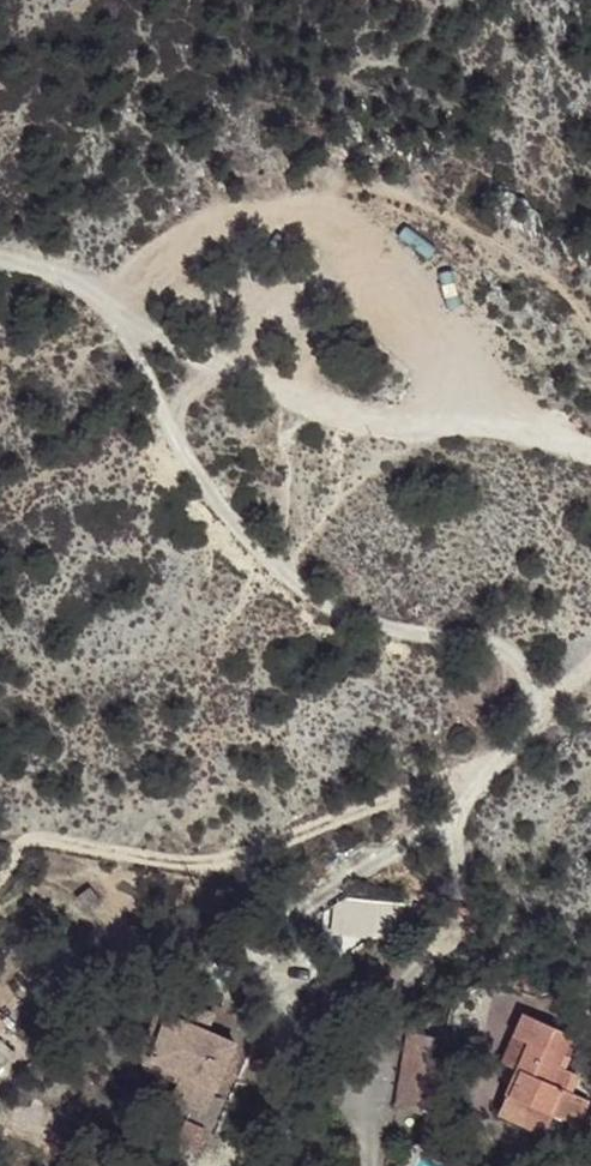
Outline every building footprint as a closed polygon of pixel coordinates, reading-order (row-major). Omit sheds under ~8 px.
[(391,927),(389,898),(347,902),(350,930),(391,927)] [(184,1025),(152,1013),(131,1067),(192,1091),(171,1147),(202,1159),(254,1027),(193,1003),(184,1025)] [(569,1030),(519,1008),(499,1055),(514,1062),(493,1109),(544,1131),(553,1111),(580,1123),(590,1098),(570,1089),(578,1072),(555,1062),(569,1030)] [(19,1050),(0,1028),(0,1066),(19,1050)] [(433,1035),(404,1031),(392,1106),(422,1110),(433,1035)]
